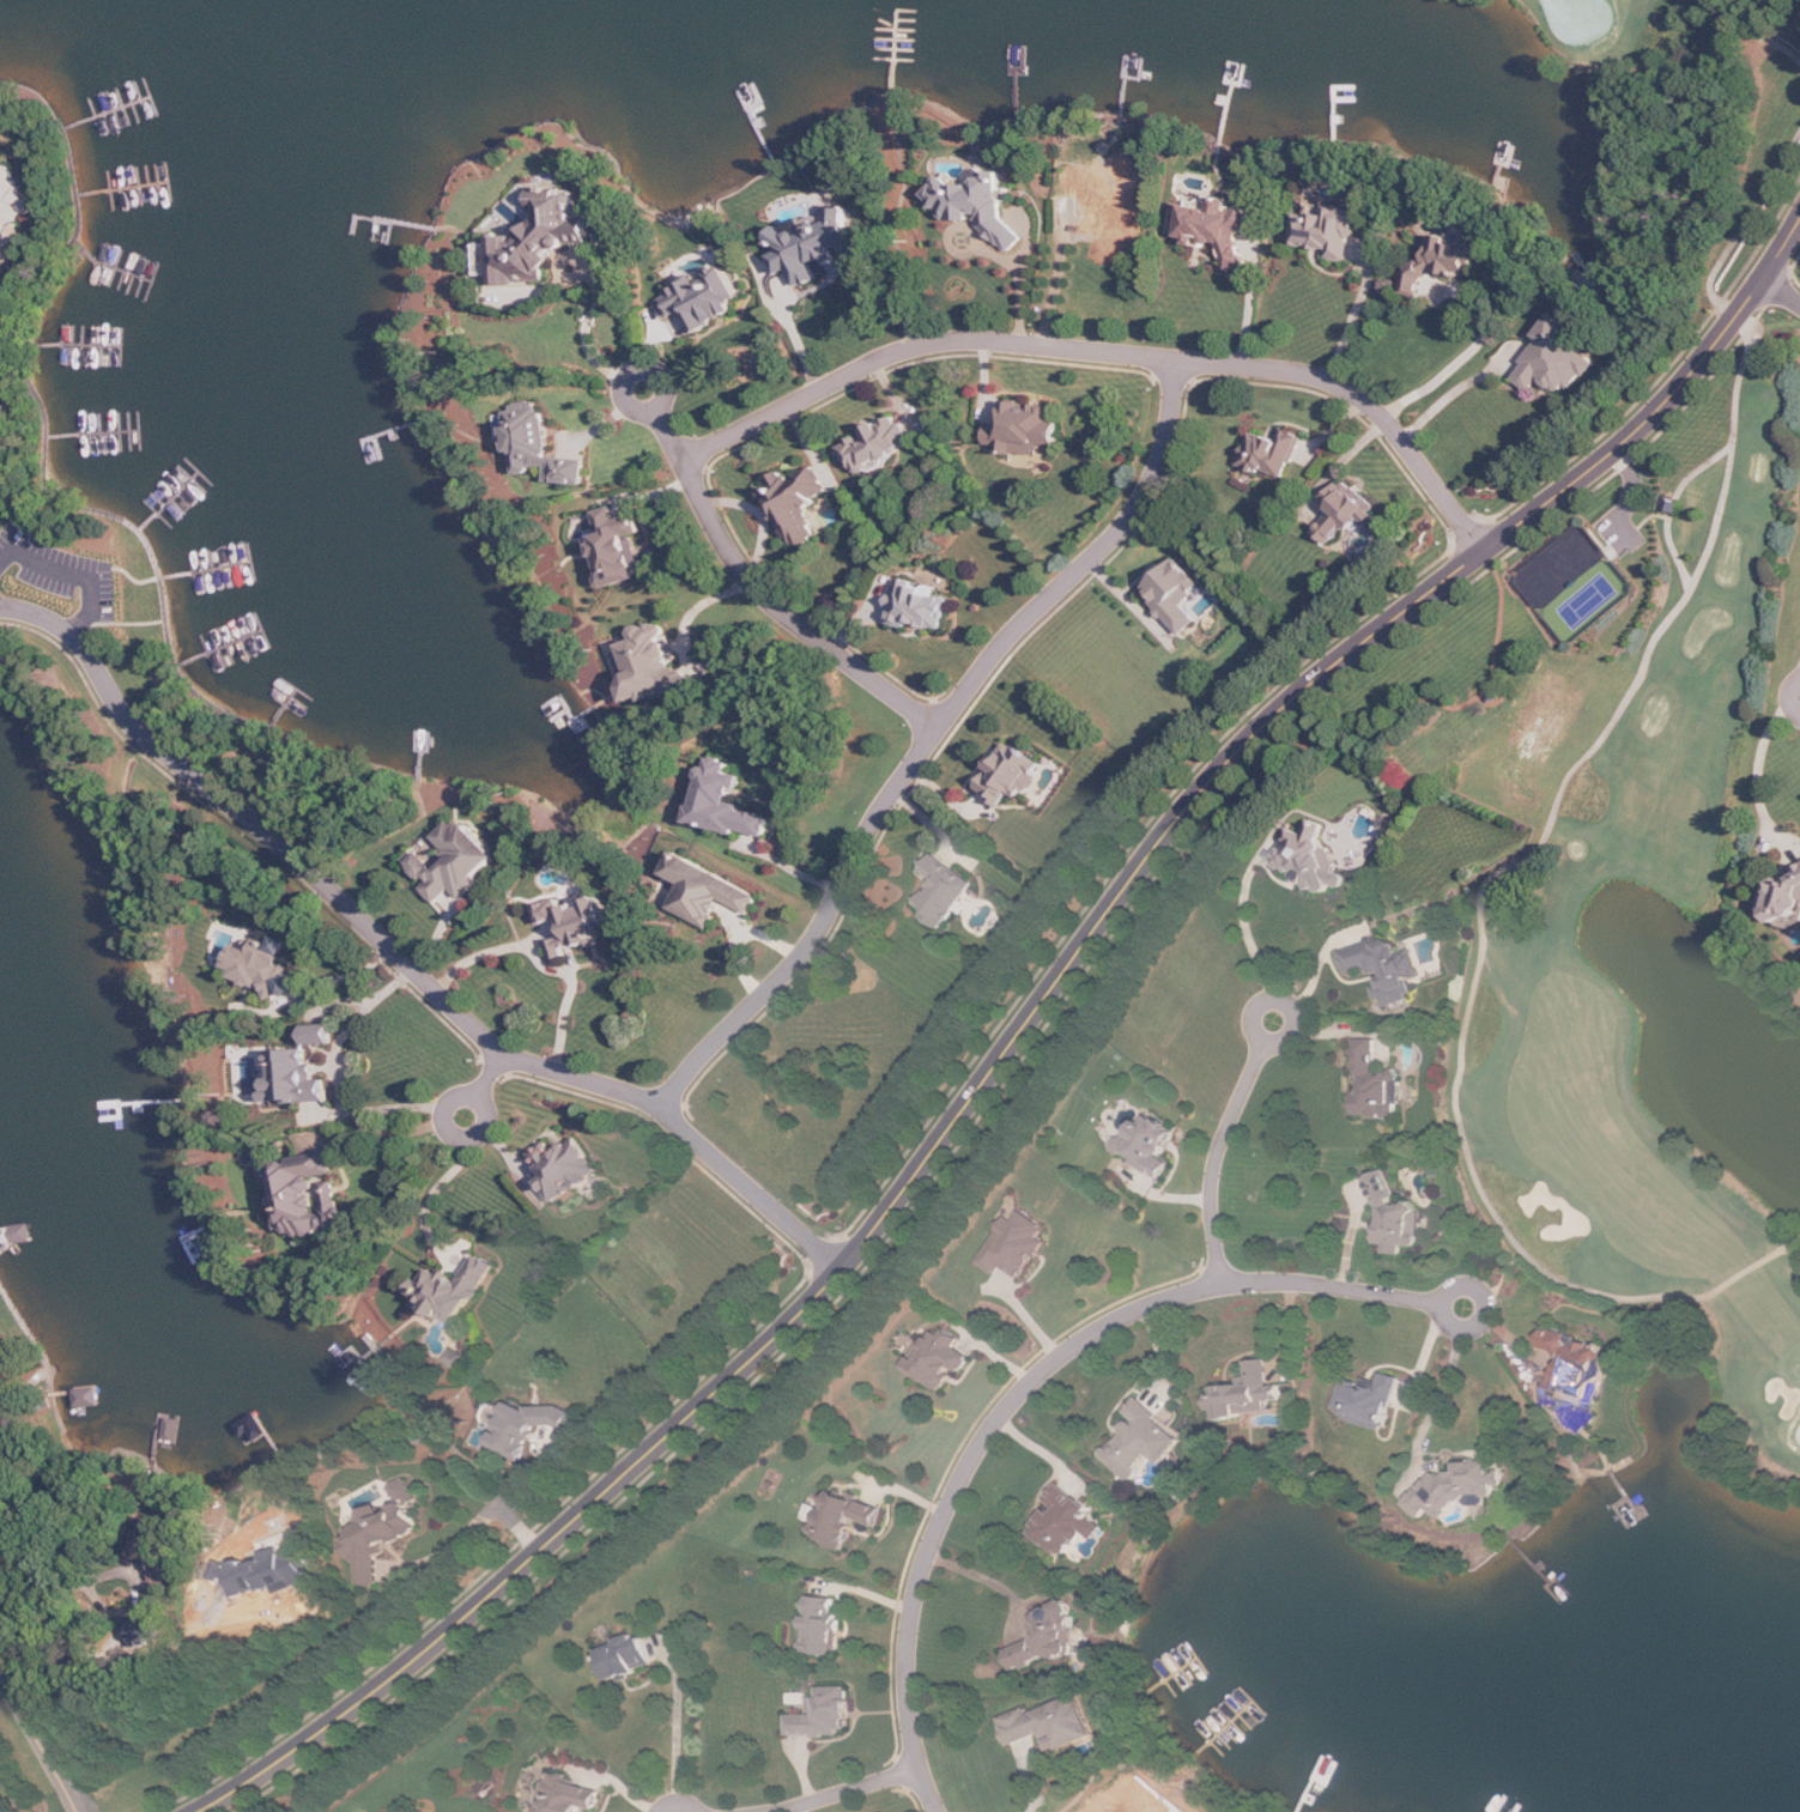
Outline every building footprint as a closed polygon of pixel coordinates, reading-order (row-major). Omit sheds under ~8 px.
[(6,231),(12,245),(28,239),(23,225),(26,216),(33,213),(33,211),(17,167),(7,165),(0,167),(0,233),(6,231)] [(1081,229),(1099,229),(1099,222),(1128,221),(1128,218),(1138,218),(1137,184),(1111,185),(1111,169),(1098,169),(1098,179),(1080,179),(1081,229)] [(1003,170),(975,171),(968,178),(956,179),(949,172),(926,196),(940,209),(939,209),(951,221),(972,220),(982,210),(982,226),(1011,254),(1026,238),(1005,218),(1003,170)] [(498,286),(552,281),(549,247),(592,244),(590,214),(578,215),(576,187),(535,191),(539,232),(507,234),(507,232),(493,233),(498,286)] [(1250,266),(1240,232),(1256,227),(1250,206),(1234,210),(1231,199),(1221,198),(1198,206),(1176,203),(1172,235),(1186,237),(1189,245),(1204,247),(1220,242),(1229,272),(1250,266)] [(1295,247),(1331,250),(1330,260),(1353,262),(1357,219),(1363,220),(1364,208),(1307,204),(1307,214),(1297,214),(1295,247)] [(862,252),(848,206),(832,211),(835,220),(825,223),(823,214),(783,226),(784,230),(773,233),(779,253),(773,255),(779,275),(792,271),(798,287),(819,280),(814,263),(841,255),(842,258),(862,252)] [(1403,294),(1424,298),(1430,268),(1478,278),(1485,242),(1436,233),(1430,263),(1410,259),(1403,294)] [(493,274),(494,245),(484,245),(483,276),(497,276),(497,274),(493,274)] [(740,299),(728,267),(698,279),(695,272),(671,282),(675,294),(665,299),(672,318),(686,313),(693,332),(736,315),(731,302),(740,299)] [(1606,358),(1552,317),(1538,336),(1544,341),(1515,379),(1533,392),(1543,379),(1567,396),(1585,372),(1591,377),(1606,358)] [(1059,447),(1061,422),(1053,422),(1054,406),(1005,402),(1003,426),(991,425),(990,445),(1002,446),(1001,453),(1041,456),(1042,445),(1059,447)] [(588,460),(550,457),(553,415),(541,414),(541,404),(518,403),(513,473),(535,475),(535,466),(552,467),(551,483),(586,485),(588,460)] [(915,450),(901,415),(863,430),(866,437),(844,445),(855,474),(915,450)] [(1240,466),(1261,474),(1263,470),(1287,479),(1304,436),(1285,429),(1280,442),(1253,431),(1240,466)] [(831,493),(815,466),(792,480),(786,471),(774,478),(777,483),(762,492),(797,550),(822,536),(806,508),(831,493)] [(1334,511),(1316,533),(1332,545),(1347,526),(1355,532),(1361,524),(1375,535),(1385,523),(1373,514),(1379,507),(1344,478),(1324,503),(1334,511)] [(1669,496),(1681,501),(1678,511),(1666,508),(1669,496)] [(642,580),(640,568),(645,567),(638,535),(643,533),(638,513),(620,518),(617,507),(597,512),(602,534),(590,537),(596,560),(600,559),(607,588),(642,580)] [(1147,588),(1157,599),(1153,603),(1183,636),(1200,621),(1184,604),(1204,586),(1179,558),(1147,588)] [(1571,583),(1576,578),(1580,582),(1575,587),(1571,583)] [(944,630),(950,599),(935,596),(936,590),(916,586),(917,582),(903,580),(900,597),(895,596),(890,624),(913,629),(913,624),(944,630)] [(699,681),(694,683),(690,668),(677,671),(674,659),(677,659),(667,622),(635,630),(638,641),(625,644),(632,671),(625,673),(633,703),(651,699),(652,704),(702,691),(699,681)] [(1044,764),(1008,742),(978,790),(1004,806),(1012,793),(1024,801),(1038,777),(1036,776),(1044,764)] [(693,824),(739,834),(739,831),(770,837),(775,817),(744,811),(745,805),(738,803),(744,776),(732,773),(735,761),(715,757),(713,769),(706,767),(693,824)] [(1288,829),(1277,868),(1299,874),(1297,881),(1309,885),(1309,887),(1330,893),(1332,885),(1345,888),(1348,876),(1334,872),(1340,849),(1321,843),(1326,824),(1311,820),(1307,834),(1288,829)] [(671,910),(711,928),(724,901),(753,915),(763,894),(676,854),(666,875),(684,883),(671,910)] [(975,882),(934,855),(921,874),(933,882),(917,905),(927,911),(923,917),(943,931),(975,882)] [(1760,917),(1796,927),(1799,912),(1799,865),(1794,886),(1770,880),(1760,917)] [(615,934),(604,895),(564,907),(562,900),(538,907),(544,926),(566,920),(571,937),(552,942),(557,959),(569,956),(568,953),(602,944),(601,938),(615,934)] [(266,993),(294,1002),(304,972),(284,966),(291,941),(278,936),(275,944),(259,939),(255,950),(234,943),(227,967),(237,970),(233,979),(267,990),(266,993)] [(1340,953),(1346,973),(1370,966),(1375,983),(1374,984),(1379,1002),(1385,1000),(1387,1007),(1417,999),(1412,980),(1424,977),(1417,954),(1401,959),(1395,937),(1340,953)] [(308,1047),(335,1046),(334,1024),(308,1026),(308,1047)] [(1377,1040),(1356,1041),(1359,1120),(1401,1119),(1400,1106),(1403,1106),(1402,1072),(1378,1073),(1377,1040)] [(310,1049),(274,1052),(273,1047),(260,1048),(264,1102),(279,1102),(279,1107),(330,1103),(329,1080),(320,1080),(318,1065),(311,1065),(310,1049)] [(1165,1159),(1178,1128),(1151,1116),(1147,1124),(1139,1121),(1130,1141),(1119,1136),(1112,1153),(1166,1177),(1172,1162),(1165,1159)] [(533,1152),(543,1169),(535,1172),(553,1202),(601,1175),(580,1138),(556,1152),(550,1143),(533,1152)] [(351,1224),(349,1206),(343,1207),(338,1177),(337,1177),(333,1153),(278,1162),(289,1234),(351,1224)] [(1366,1177),(1382,1216),(1382,1219),(1384,1225),(1377,1229),(1376,1241),(1384,1242),(1388,1250),(1404,1252),(1405,1243),(1422,1244),(1423,1220),(1416,1201),(1405,1205),(1395,1204),(1396,1195),(1386,1170),(1366,1177)] [(978,1262),(996,1272),(1000,1265),(1023,1277),(1044,1238),(1040,1235),(1043,1229),(1018,1213),(1012,1224),(1002,1219),(978,1262)] [(462,1275),(446,1266),(442,1271),(432,1266),(425,1279),(419,1275),(412,1289),(434,1301),(431,1305),(462,1322),(496,1261),(477,1252),(462,1275)] [(905,1364),(941,1390),(958,1368),(963,1371),(975,1353),(960,1344),(965,1337),(949,1325),(941,1333),(933,1327),(905,1364)] [(1613,1346),(1547,1326),(1540,1346),(1563,1353),(1551,1394),(1588,1406),(1595,1383),(1583,1380),(1588,1366),(1605,1372),(1613,1346)] [(1253,1377),(1207,1382),(1211,1408),(1216,1407),(1217,1417),(1275,1410),(1273,1394),(1286,1393),(1285,1377),(1272,1378),(1269,1357),(1250,1359),(1253,1377)] [(1387,1429),(1406,1376),(1382,1366),(1376,1382),(1349,1372),(1335,1410),(1387,1429)] [(1188,1436),(1138,1395),(1123,1414),(1129,1420),(1125,1426),(1127,1428),(1104,1454),(1137,1480),(1158,1454),(1168,1461),(1188,1436)] [(523,1459),(541,1419),(564,1429),(570,1414),(533,1396),(528,1407),(511,1400),(491,1444),(523,1459)] [(1408,1502),(1425,1517),(1432,1509),(1442,1517),(1462,1496),(1471,1503),(1484,1503),(1499,1486),(1498,1459),(1463,1460),(1453,1472),(1441,1472),(1437,1468),(1408,1502)] [(423,1529),(418,1515),(418,1497),(410,1475),(383,1486),(389,1501),(363,1511),(366,1521),(356,1525),(356,1534),(346,1538),(359,1566),(358,1583),(380,1583),(381,1556),(387,1553),(383,1546),(393,1541),(394,1541),(423,1529)] [(1098,1504),(1055,1480),(1046,1498),(1054,1503),(1046,1517),(1040,1514),(1030,1532),(1074,1556),(1089,1529),(1103,1538),(1111,1523),(1093,1513),(1098,1504)] [(850,1550),(859,1519),(881,1526),(887,1504),(832,1487),(819,1533),(826,1535),(825,1541),(850,1550)] [(168,1563),(170,1517),(144,1516),(144,1535),(133,1535),(132,1556),(156,1556),(154,1576),(175,1576),(175,1563),(168,1563)] [(841,1652),(842,1595),(810,1594),(810,1641),(805,1641),(805,1652),(841,1652)] [(1008,1646),(1016,1668),(1087,1647),(1072,1598),(1047,1606),(1050,1618),(1040,1622),(1043,1636),(1008,1646)] [(610,1678),(655,1665),(646,1634),(601,1646),(610,1678)] [(788,1734),(853,1733),(853,1685),(819,1685),(819,1695),(810,1695),(810,1713),(788,1713),(788,1734)] [(1098,1735),(1085,1693),(1031,1710),(1030,1705),(999,1716),(1007,1744),(1044,1732),(1050,1751),(1098,1735)] [(604,1789),(550,1772),(538,1811),(586,1811),(588,1806),(598,1808),(604,1789)]
